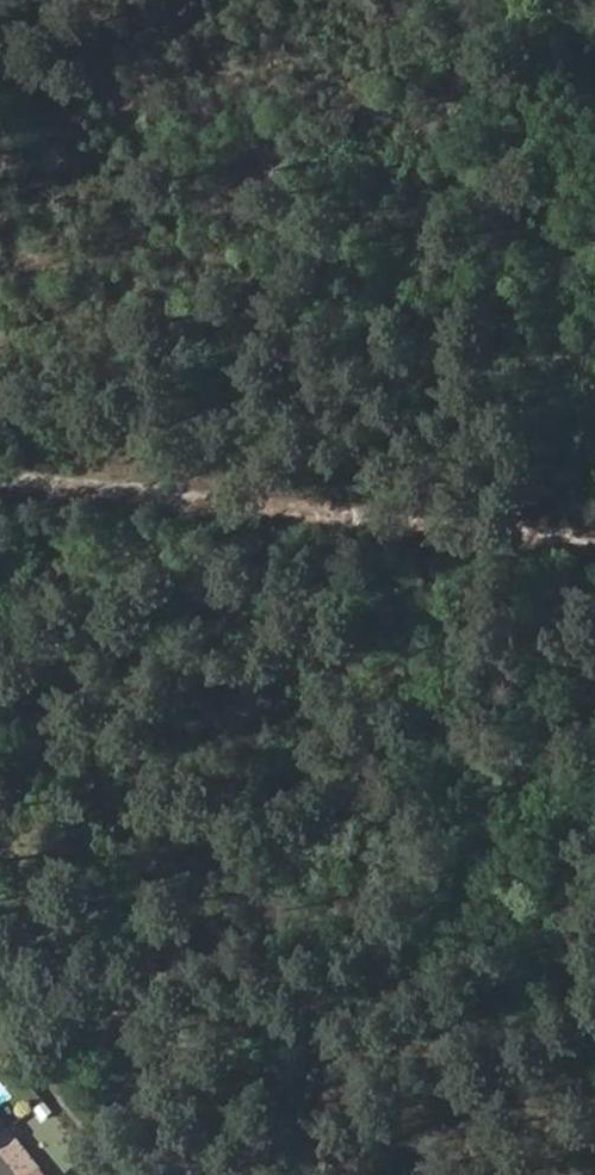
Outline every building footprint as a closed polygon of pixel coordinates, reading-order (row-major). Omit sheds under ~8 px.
[(9,1132),(0,1139),(0,1147),(22,1174),(31,1174),(39,1168),(9,1132)] [(0,1147),(0,1174),(22,1174),(0,1147)]
